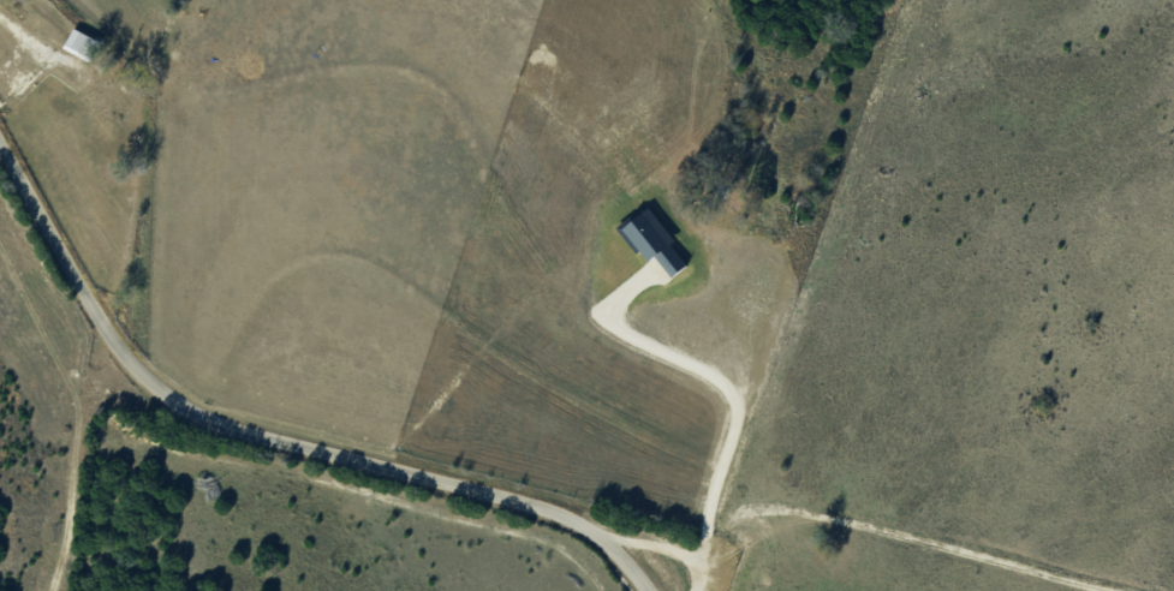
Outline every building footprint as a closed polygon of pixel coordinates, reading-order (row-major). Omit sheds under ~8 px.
[(63,45),(89,59),(100,40),(74,26),(63,45)]
